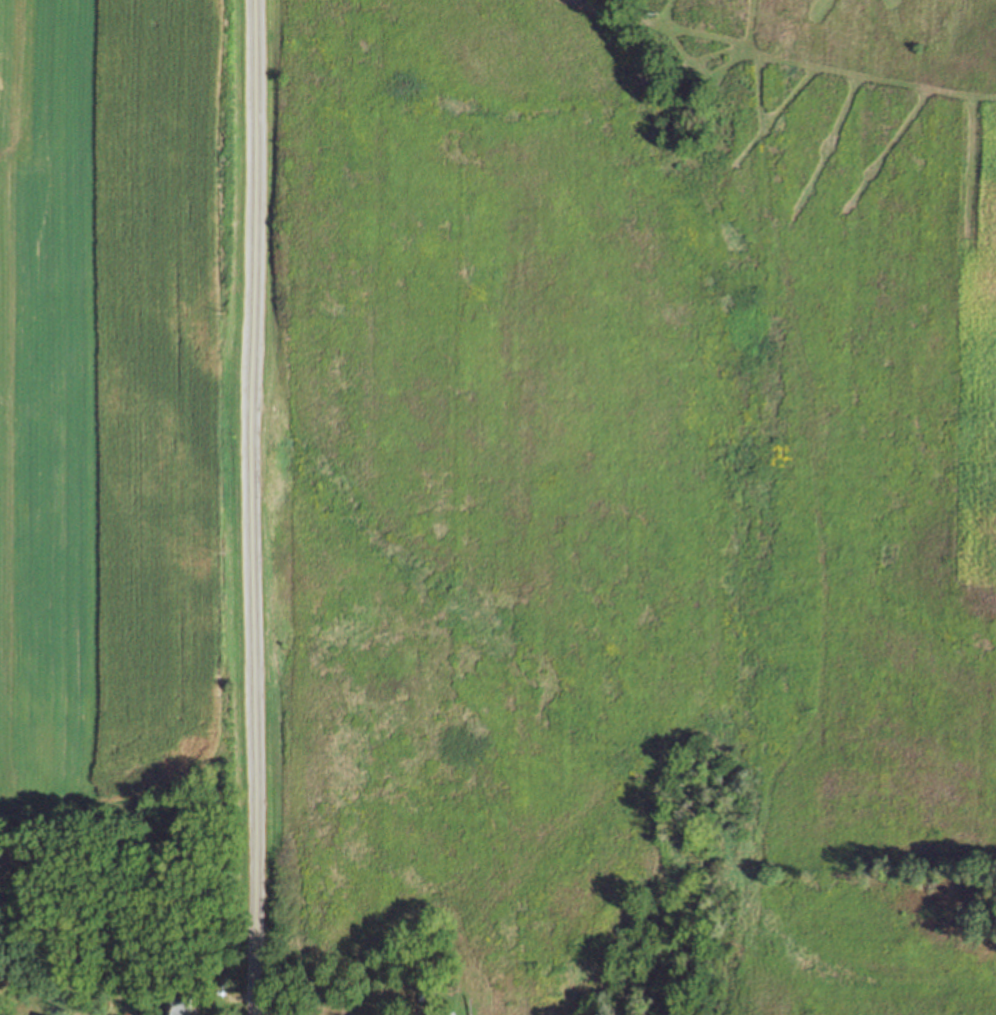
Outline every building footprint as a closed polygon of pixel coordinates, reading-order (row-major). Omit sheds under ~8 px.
[(170,956),(174,965),(165,970),(160,961),(170,956)] [(220,987),(220,973),(233,973),(233,987),(220,987)] [(165,1014),(187,1014),(187,1010),(195,1010),(194,995),(164,997),(165,1014)]
